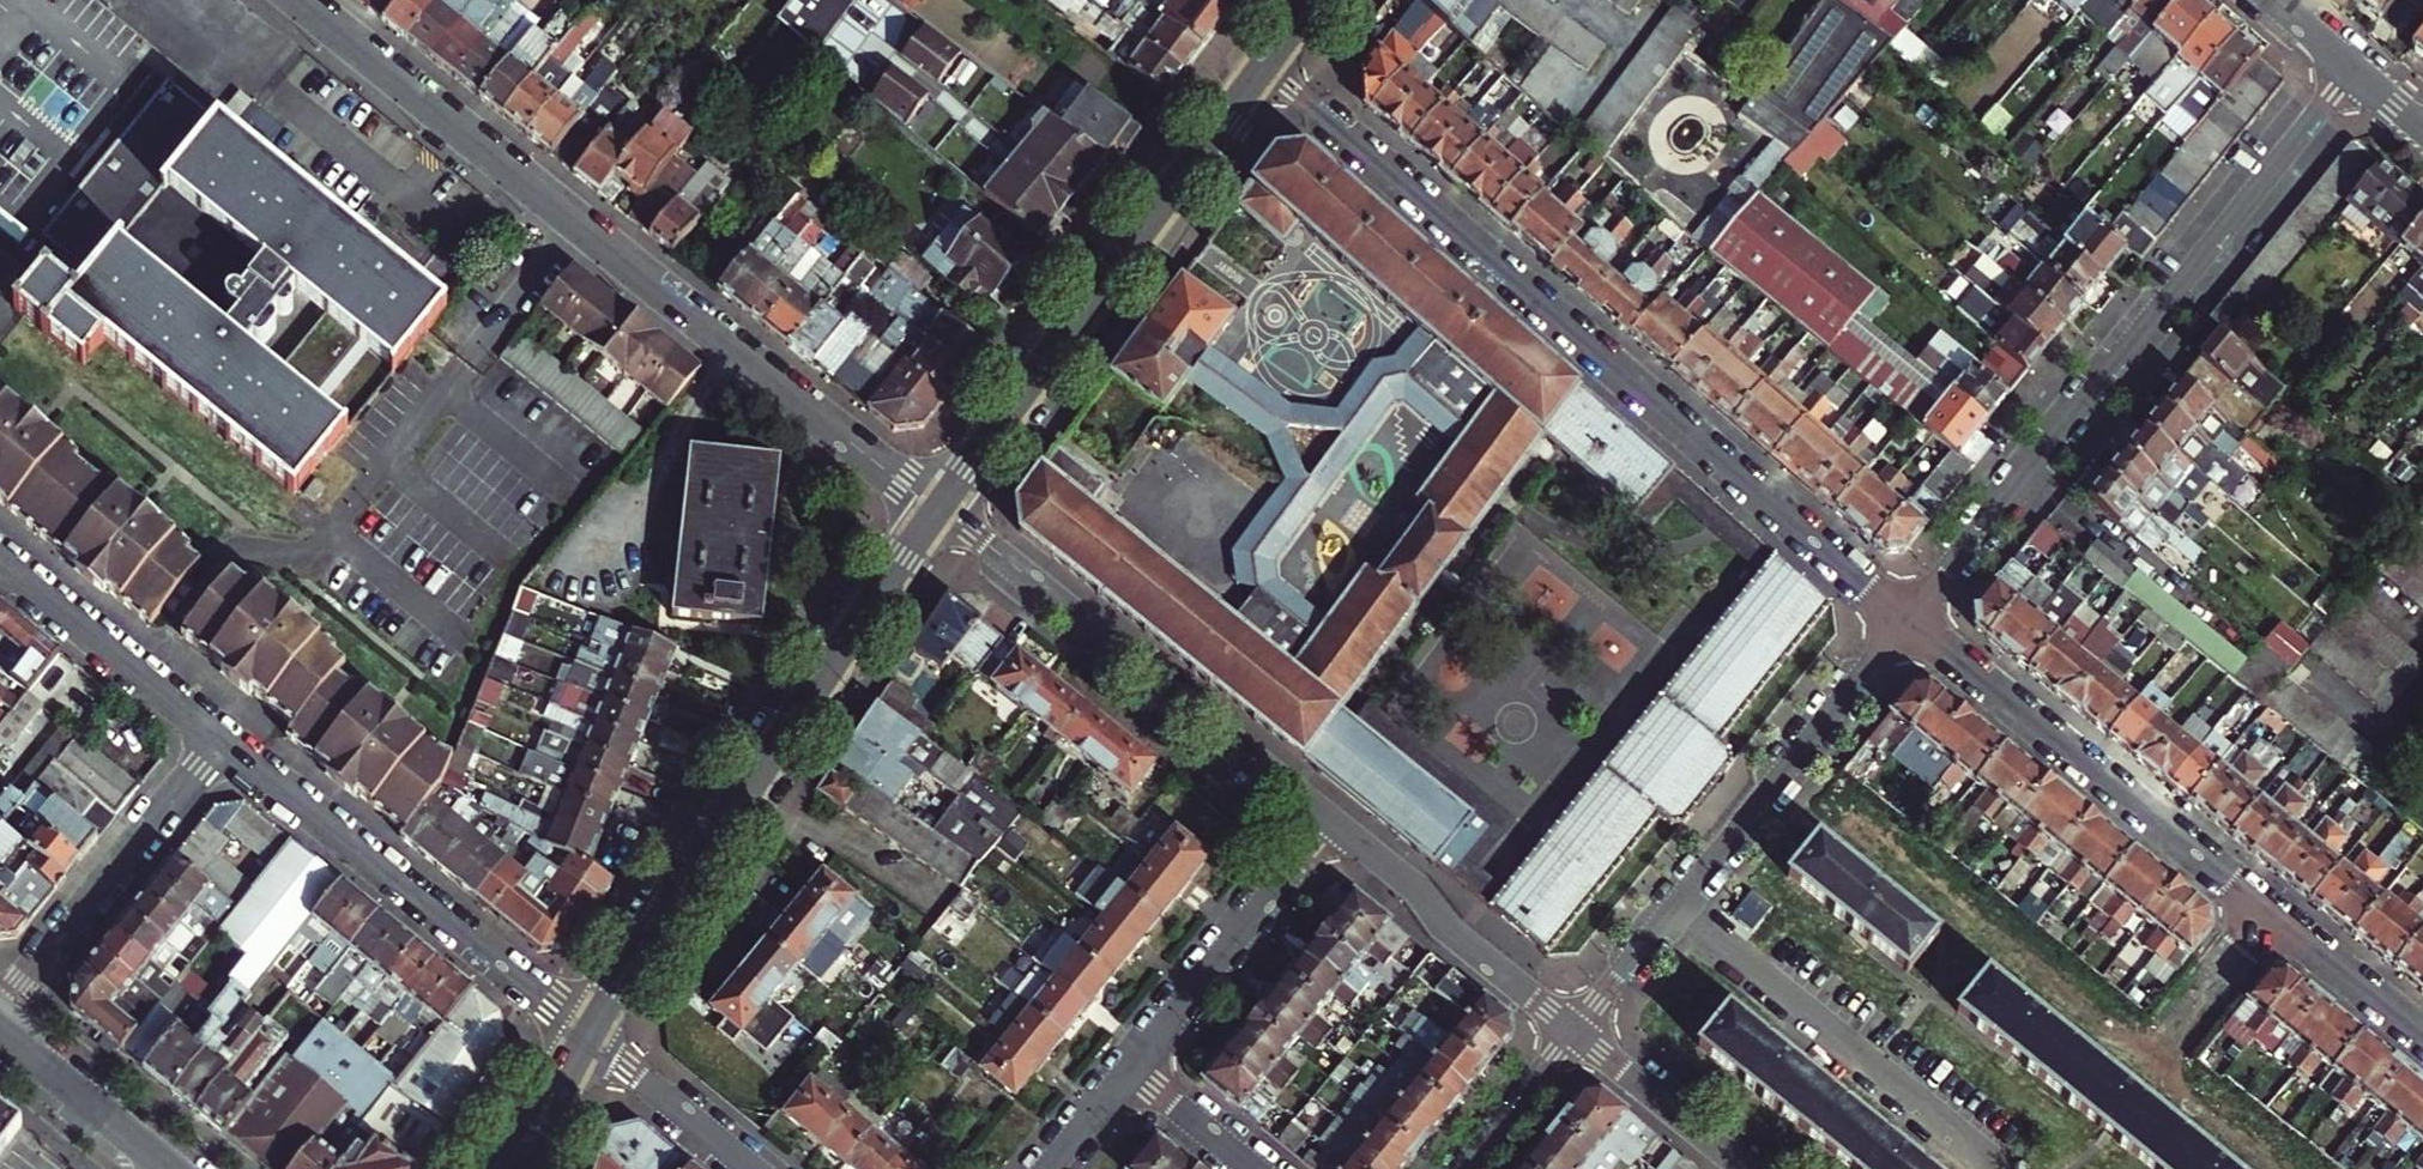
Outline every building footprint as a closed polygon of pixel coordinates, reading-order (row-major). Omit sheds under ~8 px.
[(408,39),(438,2),(435,0),(399,0),(383,19),(408,39)] [(479,0),(454,0),(446,9),(438,2),(408,39),(432,58),(479,0)] [(502,20),(516,2),(518,0),(479,0),(432,58),(456,77),(502,20)] [(480,97),(504,115),(538,73),(560,45),(571,31),(590,8),(581,0),(571,0),(559,14),(551,8),(533,31),(480,97)] [(779,17),(816,50),(854,0),(793,0),(779,17)] [(1185,73),(1088,0),(1048,0),(1067,14),(1070,9),(1117,44),(1109,55),(1166,98),(1185,73)] [(1185,73),(1203,48),(1138,0),(1088,0),(1185,73)] [(1203,48),(1227,15),(1207,0),(1138,0),(1203,48)] [(1227,15),(1238,0),(1207,0),(1227,15)] [(1363,73),(1366,103),(1372,108),(1421,52),(1447,23),(1422,0),(1417,0),(1363,73)] [(1447,23),(1466,40),(1473,46),(1502,10),(1493,3),(1489,0),(1422,0),(1447,23)] [(1493,3),(1502,10),(1509,14),(1519,0),(1496,0),(1493,3)] [(1509,14),(1522,24),(1540,0),(1519,0),(1509,14)] [(1522,24),(1534,33),(1553,9),(1541,0),(1540,0),(1522,24)] [(1617,4),(1632,15),(1643,0),(1620,0),(1617,4)] [(1901,2),(1878,28),(1839,0),(1828,0),(1762,89),(1755,98),(1742,116),(1762,130),(1775,112),(1812,137),(1827,120),(1846,98),(1865,75),(1889,47),(1904,29),(1930,0),(1902,0),(1901,2)] [(1898,0),(1839,0),(1878,28),(1901,2),(1898,0)] [(2115,29),(2140,0),(2089,0),(2086,3),(2115,29)] [(2180,0),(2140,0),(2115,29),(2126,38),(2096,73),(2108,84),(2129,59),(2180,0)] [(2194,0),(2180,0),(2129,59),(2157,83),(2214,17),(2194,0)] [(2396,31),(2417,6),(2410,0),(2360,0),(2396,31)] [(456,77),(480,97),(533,31),(522,22),(525,19),(520,15),(525,9),(516,2),(502,20),(456,77)] [(1567,19),(1553,9),(1534,33),(1548,43),(1567,19)] [(1700,27),(1677,9),(1667,23),(1690,41),(1700,27)] [(2214,17),(2157,83),(2141,101),(2150,108),(2171,84),(2184,96),(2200,77),(2236,36),(2214,17)] [(1555,48),(1562,53),(1580,29),(1567,19),(1548,43),(1555,48)] [(963,50),(927,23),(904,52),(939,80),(963,50)] [(1667,23),(1658,35),(1682,53),(1684,49),(1690,41),(1667,23)] [(1580,29),(1562,53),(1576,64),(1594,39),(1580,29)] [(1904,29),(1889,47),(1914,68),(1929,51),(1904,29)] [(527,134),(573,78),(560,69),(583,40),(571,31),(560,45),(538,73),(504,115),(527,134)] [(2413,45),(2422,54),(2422,33),(2413,45)] [(1682,53),(1658,35),(1649,48),(1672,66),(1682,53)] [(2258,55),(2236,36),(2200,77),(2207,83),(2192,101),(2197,106),(2174,132),(2184,141),(2193,131),(2205,116),(2217,103),(2228,90),(2241,75),(2258,55)] [(1576,64),(1580,67),(1588,73),(1607,48),(1594,39),(1576,64)] [(1951,70),(1929,51),(1914,68),(1949,97),(1984,56),(1972,46),(1951,70)] [(1555,48),(1543,63),(1568,82),(1580,67),(1576,64),(1562,53),(1555,48)] [(1672,66),(1649,48),(1639,61),(1662,78),(1672,66)] [(1501,51),(1490,62),(1505,75),(1522,90),(1532,78),(1534,75),(1501,51)] [(1441,69),(1421,52),(1372,108),(1391,125),(1409,105),(1423,89),(1441,69)] [(2284,77),(2258,55),(2241,75),(2271,99),(2284,83),(2284,77)] [(578,71),(573,78),(527,134),(551,153),(602,90),(618,70),(606,60),(590,80),(578,71)] [(1662,78),(1639,61),(1630,73),(1653,91),(1662,78)] [(1534,75),(1532,78),(1556,97),(1568,82),(1543,63),(1534,75)] [(870,95),(904,124),(928,95),(893,66),(870,95)] [(1630,73),(1620,86),(1643,103),(1653,91),(1630,73)] [(1880,87),(1865,75),(1846,98),(1857,107),(1860,110),(1880,87)] [(2271,99),(2241,75),(2228,90),(2259,114),(2271,99)] [(1522,90),(1525,93),(1532,99),(1545,111),(1556,97),(1532,78),(1522,90)] [(295,493),(305,480),(348,428),(281,373),(291,361),(308,359),(320,344),(318,328),(328,316),(395,370),(448,306),(168,79),(42,233),(88,271),(74,289),(47,268),(38,277),(33,273),(34,272),(0,245),(0,291),(16,304),(14,307),(83,363),(104,338),(295,493)] [(1752,81),(1745,91),(1755,98),(1762,89),(1752,81)] [(1409,105),(1391,125),(1411,142),(1455,92),(1447,85),(1434,99),(1423,89),(1409,105)] [(1643,103),(1620,86),(1610,100),(1633,117),(1643,103)] [(1142,131),(1087,89),(1060,123),(1108,158),(1117,143),(1128,150),(1142,131)] [(623,162),(650,128),(633,115),(640,107),(632,100),(625,109),(602,90),(551,153),(599,192),(623,162)] [(2228,90),(2217,103),(2247,128),(2259,114),(2228,90)] [(1475,110),(1455,92),(1411,142),(1432,160),(1442,149),(1475,110)] [(1857,107),(1846,98),(1827,120),(1837,129),(1857,107)] [(1633,117),(1610,100),(1601,112),(1623,129),(1633,117)] [(2247,128),(2217,103),(2205,116),(2236,142),(2247,128)] [(1442,149),(1432,160),(1451,176),(1494,128),(1499,122),(1479,105),(1475,110),(1442,149)] [(1060,123),(1044,111),(1033,124),(1034,136),(985,193),(1040,239),(1051,225),(1046,221),(1071,192),(1076,196),(1108,158),(1060,123)] [(1601,112),(1591,126),(1613,142),(1623,129),(1601,112)] [(2193,131),(2225,156),(2236,142),(2205,116),(2193,131)] [(623,162),(599,192),(611,202),(622,188),(640,202),(675,156),(685,142),(657,120),(650,128),(623,162)] [(1581,140),(1585,143),(1602,157),(1613,142),(1591,126),(1581,140)] [(1494,128),(1451,176),(1471,193),(1502,158),(1490,148),(1501,134),(1494,128)] [(2184,141),(2182,144),(2213,170),(2225,156),(2193,131),(2184,141)] [(2352,140),(2342,153),(2368,176),(2381,160),(2361,143),(2357,140),(2352,140)] [(2213,170),(2182,144),(2170,158),(2202,184),(2213,170)] [(1676,467),(1581,385),(1580,383),(1530,340),(1306,146),(1276,149),(1236,203),(1285,244),(1302,223),(1423,328),(1452,354),(1427,383),(1412,370),(1407,375),(1471,430),(1460,444),(1419,499),(1431,509),(1382,575),(1369,565),(1331,617),(1316,637),(1270,600),(1245,631),(1231,619),(1091,508),(1108,486),(1058,445),(1017,501),(1021,531),(1191,667),(1304,758),(1449,875),(1489,826),(1356,719),(1342,708),(1544,435),(1635,513),(1676,467)] [(2342,153),(2331,167),(2356,189),(2368,176),(2342,153)] [(1514,168),(1502,158),(1471,193),(1491,211),(1534,162),(1526,154),(1514,168)] [(629,216),(673,252),(732,181),(709,163),(699,176),(675,156),(640,202),(629,216)] [(2170,158),(2158,172),(2191,198),(2202,184),(2170,158)] [(2391,169),(2381,160),(2368,176),(2356,189),(2348,199),(2375,223),(2409,184),(2400,177),(2395,182),(2386,174),(2391,169)] [(1512,229),(1543,193),(1531,182),(1542,169),(1534,162),(1491,211),(1512,229)] [(2331,167),(2320,181),(2345,203),(2348,199),(2356,189),(2331,167)] [(2191,198),(2158,172),(2146,185),(2180,212),(2191,198)] [(2345,203),(2320,181),(2308,195),(2333,217),(2345,203)] [(2422,218),(2422,197),(2409,184),(2375,223),(2400,245),(2401,244),(2422,218)] [(2135,199),(2168,226),(2180,212),(2146,185),(2135,199)] [(1512,229),(1532,246),(1577,194),(1569,187),(1555,203),(1543,193),(1512,229)] [(1858,311),(1877,287),(1762,191),(1710,249),(1747,280),(1767,296),(1810,331),(1829,346),(1846,325),(1858,311)] [(1051,225),(1076,196),(1071,192),(1046,221),(1051,225)] [(1577,194),(1532,246),(1552,264),(1583,228),(1572,218),(1586,202),(1577,194)] [(2297,209),(2321,230),(2333,217),(2308,195),(2297,209)] [(2123,212),(2157,239),(2168,226),(2135,199),(2123,212)] [(2311,242),(2321,230),(2297,209),(2287,221),(2311,242)] [(2106,232),(2086,215),(2063,243),(2104,278),(2126,250),(2143,257),(2157,239),(2123,212),(2106,232)] [(2085,300),(2104,278),(2063,243),(2029,214),(2010,237),(2044,265),(2047,268),(2085,300)] [(1608,241),(1626,220),(1620,215),(1605,233),(1594,231),(1586,225),(1583,228),(1552,264),(1572,282),(1608,241)] [(2401,244),(2422,263),(2422,218),(2401,244)] [(956,263),(945,277),(975,302),(987,288),(993,294),(1024,258),(980,220),(949,257),(956,263)] [(1592,299),(1614,274),(1626,260),(1618,253),(1617,244),(1632,226),(1626,220),(1608,241),(1572,282),(1592,299)] [(720,289),(743,308),(799,239),(776,221),(720,289)] [(2287,221),(2275,235),(2299,256),(2311,242),(2287,221)] [(767,327),(823,258),(810,248),(822,233),(812,224),(799,239),(743,308),(767,327)] [(2299,256),(2275,235),(2264,249),(2287,270),(2299,256)] [(2047,268),(2044,265),(2036,274),(2012,254),(2010,256),(1988,237),(1978,249),(1987,257),(1999,267),(2014,279),(2066,324),(2085,300),(2047,268)] [(790,346),(863,257),(868,250),(857,242),(835,269),(823,258),(767,327),(790,346)] [(1612,316),(1667,253),(1660,248),(1646,265),(1633,266),(1621,280),(1614,274),(1592,299),(1612,316)] [(2264,249),(2252,264),(2275,284),(2287,270),(2264,249)] [(1667,253),(1612,316),(1633,334),(1645,319),(1654,309),(1647,303),(1659,290),(1658,277),(1673,259),(1667,253)] [(891,270),(918,293),(931,277),(904,254),(891,270)] [(835,338),(844,327),(835,319),(861,290),(856,286),(873,266),(863,257),(790,346),(814,365),(835,338)] [(1999,267),(1987,257),(1968,280),(1976,288),(1980,290),(1999,267)] [(563,322),(596,281),(574,264),(541,305),(563,322)] [(2275,284),(2252,264),(2241,277),(2264,297),(2275,284)] [(2414,280),(2409,286),(2408,286),(2418,295),(2422,289),(2422,269),(2414,280)] [(872,292),(916,330),(964,372),(982,347),(918,293),(891,270),(872,292)] [(2409,286),(2414,280),(2406,272),(2400,279),(2409,286)] [(1190,375),(1198,364),(1210,347),(1233,316),(1181,277),(1146,325),(1111,373),(1163,411),(1190,375)] [(2241,277),(2230,291),(2252,311),(2264,297),(2241,277)] [(1994,303),(2047,347),(2066,324),(2014,279),(1994,303)] [(1633,334),(1652,351),(1671,329),(1699,297),(1679,280),(1654,309),(1645,319),(1633,334)] [(1767,296),(1747,280),(1739,290),(1759,307),(1767,296)] [(617,298),(596,281),(563,322),(584,339),(617,298)] [(1858,311),(1872,323),(1891,299),(1877,287),(1858,311)] [(1989,339),(1997,346),(2028,371),(2047,347),(1994,303),(1980,290),(1976,288),(1968,298),(1978,307),(1983,301),(1991,309),(1985,317),(1999,329),(1989,339)] [(2230,291),(2218,305),(2240,324),(2252,311),(2230,291)] [(2422,314),(2422,299),(2420,296),(2404,315),(2415,324),(2422,314)] [(1671,329),(1652,351),(1673,368),(1690,348),(1706,329),(1694,320),(1708,304),(1699,297),(1671,329)] [(617,298),(584,339),(604,355),(637,315),(617,298)] [(1963,302),(1956,310),(1967,320),(1974,312),(1963,302)] [(2206,320),(2220,332),(2228,339),(2240,324),(2218,305),(2206,320)] [(1886,335),(1872,323),(1858,311),(1846,325),(1875,348),(1886,335)] [(1719,314),(1706,329),(1690,348),(1673,368),(1692,386),(1739,331),(1719,314)] [(2415,324),(2422,331),(2422,314),(2415,324)] [(604,355),(624,372),(658,331),(637,315),(604,355)] [(854,354),(890,384),(930,417),(946,396),(885,345),(879,353),(873,347),(866,355),(859,348),(871,333),(852,317),(844,327),(835,338),(854,354)] [(885,345),(946,396),(964,372),(916,330),(905,342),(882,323),(873,334),(885,345)] [(1977,434),(1989,418),(1952,389),(1931,416),(1926,412),(1927,403),(1899,380),(1862,364),(1875,348),(1846,325),(1829,346),(1830,347),(1953,448),(1974,465),(1990,445),(1977,434)] [(1739,331),(1692,386),(1713,404),(1732,383),(1746,366),(1735,356),(1753,334),(1743,326),(1739,331)] [(1198,364),(1190,375),(1270,433),(1284,479),(1232,551),(1238,583),(1255,589),(1231,619),(1245,631),(1270,600),(1316,637),(1331,617),(1277,574),(1273,559),(1396,399),(1407,398),(1460,444),(1471,430),(1407,375),(1412,370),(1427,383),(1452,354),(1423,328),(1396,356),(1372,361),(1336,409),(1289,405),(1210,347),(1198,364)] [(645,388),(679,348),(658,331),(624,372),(645,388)] [(1829,346),(1810,331),(1785,361),(1783,363),(1791,369),(1806,352),(1818,362),(1830,347),(1829,346)] [(500,356),(516,369),(535,345),(519,332),(500,356)] [(2287,390),(2255,362),(2228,339),(2220,332),(2183,378),(2184,380),(2249,435),(2287,390)] [(930,417),(890,384),(885,390),(861,370),(857,374),(845,365),(854,354),(835,338),(814,365),(894,430),(924,425),(930,417)] [(535,345),(516,369),(529,380),(549,356),(540,349),(535,345)] [(2008,395),(1978,370),(1973,366),(1966,375),(1930,345),(1918,360),(1952,389),(1989,418),(2008,395)] [(2028,371),(1997,346),(1988,357),(2018,383),(2028,371)] [(645,388),(670,408),(703,368),(679,348),(645,388)] [(1732,383),(1713,404),(1733,421),(1743,409),(1760,390),(1783,363),(1785,361),(1776,353),(1758,375),(1746,366),(1732,383)] [(549,356),(529,380),(542,390),(562,366),(549,356)] [(2018,383),(1988,357),(1978,370),(2008,395),(2018,383)] [(1791,369),(1783,363),(1760,390),(1743,409),(1733,421),(1752,438),(1786,399),(1774,389),(1791,369)] [(542,390),(556,402),(576,377),(562,366),(542,390)] [(1773,456),(1837,382),(1824,371),(1811,386),(1815,389),(1798,409),(1786,399),(1752,438),(1773,456)] [(576,377),(556,402),(570,413),(591,389),(582,382),(576,377)] [(2184,380),(2164,404),(2228,458),(2240,445),(2278,477),(2286,466),(2249,435),(2184,380)] [(1850,393),(1837,382),(1773,456),(1793,473),(1827,434),(1816,425),(1833,404),(1838,408),(1850,393)] [(591,389),(570,413),(583,424),(603,399),(591,389)] [(153,624),(201,563),(187,552),(192,546),(107,477),(103,481),(76,460),(80,455),(0,391),(0,501),(153,624)] [(603,399),(583,424),(597,436),(617,411),(603,399)] [(2228,458),(2164,404),(2145,426),(2194,467),(2204,455),(2220,468),(2239,484),(2247,474),(2228,458)] [(617,411),(597,436),(610,446),(630,421),(623,416),(617,411)] [(610,446),(627,459),(647,435),(630,421),(610,446)] [(1813,491),(1863,431),(1855,424),(1838,444),(1827,434),(1793,473),(1813,491)] [(2194,467),(2145,426),(2126,449),(2174,490),(2185,477),(2201,491),(2220,507),(2229,497),(2210,480),(2194,467)] [(1813,491),(1834,509),(1867,471),(1854,460),(1872,439),(1863,431),(1813,491)] [(672,614),(762,623),(781,457),(690,447),(672,614)] [(1905,551),(1974,465),(1953,448),(1906,505),(1874,544),(1886,554),(1905,551)] [(2126,449),(2107,473),(2154,513),(2165,500),(2182,514),(2201,530),(2210,520),(2191,504),(2174,490),(2126,449)] [(2204,455),(2194,467),(2210,480),(2220,468),(2204,455)] [(1854,526),(1901,471),(1894,466),(1890,471),(1876,459),(1867,471),(1834,509),(1854,526)] [(1676,467),(1635,513),(1650,526),(1677,495),(1762,569),(1775,553),(1676,467)] [(1874,544),(1906,505),(1897,496),(1906,485),(1903,482),(1907,477),(1901,471),(1854,526),(1874,544)] [(2087,496),(2152,551),(2163,538),(2193,564),(2201,553),(2171,528),(2154,513),(2107,473),(2087,496)] [(318,476),(310,485),(321,495),(329,485),(318,476)] [(2174,490),(2191,504),(2201,491),(2185,477),(2174,490)] [(2154,513),(2171,528),(2182,514),(2165,500),(2154,513)] [(2410,555),(2422,541),(2422,524),(2420,521),(2399,545),(2410,555)] [(2044,522),(2029,541),(2050,560),(2066,540),(2044,522)] [(1489,553),(1651,686),(1664,670),(1503,537),(1489,553)] [(2422,566),(2422,565),(2422,541),(2410,555),(2422,566)] [(2410,555),(2399,545),(2379,569),(2390,579),(2410,555)] [(1762,569),(1502,890),(1488,906),(1547,953),(1659,815),(1670,824),(1684,822),(1711,795),(1731,764),(1730,751),(1718,742),(1831,602),(1775,553),(1762,569)] [(2410,555),(2390,579),(2402,589),(2422,566),(2410,555)] [(2007,653),(2028,670),(2059,631),(2049,623),(2058,611),(2055,608),(2059,603),(2063,606),(2096,565),(2086,556),(2055,594),(2007,653)] [(1987,637),(2034,579),(2019,567),(2023,563),(2016,557),(1974,609),(1976,628),(1987,637)] [(2402,589),(2414,600),(2422,590),(2422,566),(2402,589)] [(335,654),(339,649),(252,580),(249,584),(236,573),(186,636),(298,726),(289,737),(406,832),(432,800),(441,789),(456,753),(442,750),(357,680),(353,685),(340,675),(348,665),(335,654)] [(2035,578),(2034,579),(1987,637),(2007,653),(2055,594),(2035,578)] [(521,587),(512,610),(525,614),(527,615),(536,592),(521,587)] [(2138,618),(2148,607),(2127,590),(2118,602),(2138,618)] [(2422,607),(2422,590),(2414,600),(2422,607)] [(942,670),(952,657),(983,619),(981,618),(949,594),(912,650),(942,670)] [(12,611),(1,603),(0,603),(0,627),(12,611)] [(2138,618),(2158,635),(2168,623),(2148,607),(2138,618)] [(512,610),(503,634),(515,638),(525,614),(512,610)] [(0,627),(0,666),(16,647),(27,655),(43,636),(12,611),(0,627)] [(592,640),(668,670),(677,647),(602,616),(592,640)] [(983,619),(952,657),(975,675),(980,668),(1005,637),(983,619)] [(2297,664),(2313,642),(2282,620),(2266,642),(2297,664)] [(2343,634),(2332,623),(2311,648),(2323,658),(2343,634)] [(2049,687),(2080,649),(2059,631),(2028,670),(2049,687)] [(2093,632),(2080,649),(2049,687),(2069,703),(2114,649),(2093,632)] [(503,634),(495,655),(509,661),(512,662),(521,640),(515,638),(503,634)] [(0,666),(0,668),(18,682),(30,691),(62,651),(43,636),(27,655),(16,647),(0,666)] [(980,668),(1029,708),(1054,677),(1005,637),(980,668)] [(600,670),(658,694),(668,670),(592,640),(589,649),(584,647),(577,662),(600,670)] [(2284,677),(2291,668),(2259,642),(2231,675),(2263,701),(2264,700),(2284,677)] [(2089,719),(2120,682),(2134,665),(2114,649),(2069,703),(2089,719)] [(486,677),(500,683),(509,661),(495,655),(486,677)] [(567,685),(574,687),(648,717),(658,694),(600,670),(577,662),(574,670),(567,685)] [(2131,691),(2120,682),(2089,719),(2110,736),(2154,682),(2147,676),(2142,682),(2140,680),(2131,691)] [(500,683),(486,677),(477,699),(491,705),(496,707),(504,685),(500,683)] [(1054,677),(1029,708),(1063,735),(1088,704),(1054,677)] [(2284,677),(2264,700),(2278,711),(2298,688),(2284,677)] [(3,702),(15,711),(30,691),(18,682),(10,693),(0,685),(0,700),(3,702)] [(2110,736),(2129,752),(2160,714),(2150,707),(2160,696),(2157,693),(2161,688),(2154,682),(2110,736)] [(1899,747),(1943,693),(1931,683),(1912,685),(1890,712),(1902,722),(1888,738),(1899,747)] [(925,736),(934,725),(910,711),(916,700),(888,685),(877,701),(925,736)] [(574,687),(564,710),(639,740),(648,717),(574,687)] [(2310,698),(2298,688),(2278,711),(2290,721),(2310,698)] [(1964,710),(1943,693),(1899,747),(1893,754),(1914,771),(1964,710)] [(2290,721),(2303,732),(2322,709),(2310,698),(2290,721)] [(477,699),(469,721),(482,727),(491,705),(477,699)] [(925,736),(877,701),(836,763),(863,781),(877,791),(891,801),(896,804),(910,775),(995,839),(1025,808),(946,751),(925,736)] [(3,702),(0,706),(0,730),(15,711),(3,702)] [(578,743),(630,764),(639,740),(564,710),(550,704),(545,717),(567,726),(563,737),(578,743)] [(1088,704),(1063,735),(1097,763),(1122,732),(1088,704)] [(1489,826),(1449,875),(1488,906),(1502,890),(1472,865),(1510,818),(1368,704),(1356,719),(1489,826)] [(2322,709),(2303,732),(2316,742),(2336,719),(2322,709)] [(1942,782),(1986,728),(1964,710),(1914,771),(1936,789),(1942,782)] [(2160,714),(2129,752),(2150,768),(2180,731),(2160,714)] [(2194,714),(2180,731),(2150,768),(2170,784),(2214,730),(2194,714)] [(2336,719),(2316,742),(2329,753),(2348,730),(2336,719)] [(473,750),(482,727),(469,721),(460,744),(473,750)] [(56,764),(79,736),(65,724),(11,789),(26,800),(38,786),(46,775),(56,764)] [(934,725),(925,736),(946,751),(954,741),(934,725)] [(1967,775),(1976,783),(2007,745),(1986,728),(1942,782),(1953,792),(1967,775)] [(2233,746),(2214,730),(2170,784),(2189,800),(2221,761),(2233,746)] [(2361,740),(2348,730),(2329,753),(2341,763),(2361,740)] [(1157,760),(1122,732),(1097,763),(1132,791),(1157,760)] [(140,786),(79,736),(56,764),(83,787),(116,815),(140,786)] [(620,787),(630,764),(578,743),(572,757),(552,750),(554,744),(548,741),(542,755),(553,760),(620,787)] [(1998,799),(2028,762),(2007,745),(1976,783),(1988,792),(1942,848),(1953,857),(1984,817),(1998,799)] [(979,770),(992,753),(984,746),(970,763),(979,770)] [(992,753),(979,770),(988,777),(1001,761),(992,753)] [(2212,819),(2257,762),(2250,756),(2243,755),(2231,769),(2221,761),(2189,800),(2212,819)] [(620,787),(553,760),(544,781),(567,791),(611,809),(620,787)] [(2049,779),(2028,762),(1998,799),(1984,817),(1994,825),(2008,808),(2018,817),(2049,779)] [(2212,819),(2231,834),(2262,796),(2253,788),(2265,774),(2264,768),(2257,762),(2212,819)] [(836,763),(819,789),(845,807),(863,781),(836,763)] [(56,764),(46,775),(74,798),(83,787),(56,764)] [(38,786),(65,808),(74,798),(46,775),(38,786)] [(2027,851),(2070,796),(2049,779),(2018,817),(2030,826),(2017,843),(2027,851)] [(2262,796),(2231,834),(2251,850),(2305,783),(2300,779),(2291,789),(2282,788),(2270,802),(2262,796)] [(877,791),(863,781),(845,807),(859,816),(877,791)] [(0,783),(0,791),(6,795),(11,789),(1,782),(0,783)] [(2251,850),(2272,867),(2303,829),(2294,821),(2306,808),(2306,801),(2303,799),(2311,788),(2305,783),(2251,850)] [(99,836),(65,808),(38,786),(26,800),(18,809),(80,859),(99,836)] [(4,826),(18,809),(26,800),(11,789),(6,795),(0,791),(0,831),(4,826)] [(557,816),(601,834),(611,809),(567,791),(557,816)] [(891,801),(877,791),(859,816),(873,826),(891,801)] [(2048,869),(2061,853),(2093,814),(2070,796),(2027,851),(2048,869)] [(1055,798),(1040,816),(1049,823),(1063,805),(1055,798)] [(403,837),(421,851),(450,815),(432,800),(406,832),(403,837)] [(484,813),(462,800),(458,805),(480,818),(484,813)] [(891,801),(873,826),(888,836),(906,810),(896,804),(891,801)] [(216,806),(205,820),(220,833),(225,827),(246,802),(216,806)] [(246,802),(225,827),(237,836),(258,811),(246,802)] [(1063,805),(1049,823),(1057,830),(1072,812),(1063,805)] [(1124,806),(1110,824),(1126,837),(1140,820),(1124,806)] [(589,863),(601,834),(557,816),(553,825),(522,808),(511,827),(539,843),(544,846),(551,848),(561,852),(589,863)] [(80,859),(18,809),(4,826),(66,877),(80,859)] [(888,836),(902,846),(921,820),(906,810),(888,836)] [(258,811),(237,836),(249,846),(269,821),(258,811)] [(2292,883),(2345,815),(2340,811),(2332,821),(2322,820),(2310,835),(2303,829),(2272,867),(2292,883)] [(2057,877),(2069,886),(2113,831),(2093,814),(2061,853),(2071,861),(2057,877)] [(450,815),(421,851),(439,866),(470,830),(450,815)] [(2351,820),(2345,815),(2292,883),(2312,900),(2343,861),(2335,854),(2346,841),(2343,830),(2351,820)] [(2030,826),(2018,817),(2005,833),(2017,843),(2030,826)] [(229,840),(220,833),(205,820),(195,832),(220,852),(229,840)] [(921,820),(902,846),(917,856),(935,830),(921,820)] [(269,821),(249,846),(261,855),(281,830),(269,821)] [(470,830),(439,866),(458,882),(494,837),(476,822),(470,830)] [(4,826),(0,831),(0,904),(29,868),(56,889),(66,877),(4,826)] [(1012,827),(1005,835),(1023,850),(1030,841),(1012,827)] [(1153,858),(1185,885),(1211,853),(1178,827),(1153,858)] [(2402,829),(2388,847),(2332,916),(2353,933),(2384,894),(2375,886),(2414,839),(2402,829)] [(293,840),(281,830),(261,855),(272,865),(293,840)] [(935,830),(917,856),(931,866),(949,840),(935,830)] [(2113,831),(2069,886),(2090,903),(2104,887),(2135,848),(2113,831)] [(195,832),(185,844),(210,864),(217,855),(220,852),(195,832)] [(1016,858),(1023,850),(1005,835),(998,844),(1016,858)] [(494,837),(458,882),(477,897),(514,851),(495,836),(494,837)] [(1860,932),(1908,970),(1937,934),(1819,838),(1789,875),(1860,932)] [(275,964),(301,933),(343,881),(293,840),(272,865),(255,886),(238,908),(229,918),(222,926),(216,934),(248,959),(231,981),(234,983),(240,988),(234,994),(244,1003),(267,975),(275,964)] [(931,866),(945,876),(963,849),(949,840),(931,866)] [(2343,861),(2312,900),(2332,916),(2388,847),(2381,842),(2373,853),(2371,852),(2365,854),(2353,869),(2343,861)] [(521,857),(514,851),(477,897),(495,912),(514,889),(526,876),(527,874),(523,871),(527,867),(531,862),(541,850),(544,846),(539,843),(536,847),(532,844),(521,857)] [(210,864),(185,844),(175,856),(200,877),(210,864)] [(546,855),(551,848),(544,846),(541,850),(546,855)] [(2101,912),(2111,920),(2156,865),(2135,848),(2104,887),(2115,896),(2101,912)] [(963,849),(945,876),(960,886),(979,859),(963,849)] [(589,863),(561,852),(554,870),(563,876),(602,901),(615,881),(589,863)] [(255,886),(217,855),(210,864),(200,877),(213,887),(238,908),(255,886)] [(213,887),(200,877),(175,856),(160,875),(198,906),(216,921),(222,926),(229,918),(204,898),(213,887)] [(1153,858),(1129,888),(1162,914),(1185,885),(1153,858)] [(1105,916),(1129,888),(1100,864),(1076,893),(1105,916)] [(2134,910),(2147,920),(2178,882),(2156,865),(2111,920),(2120,928),(2134,910)] [(0,904),(0,939),(17,937),(56,889),(29,868),(0,904)] [(795,903),(826,929),(844,943),(872,909),(854,895),(823,869),(795,903)] [(551,896),(588,921),(602,901),(563,876),(554,870),(545,883),(548,885),(544,891),(551,896)] [(190,916),(198,906),(160,875),(145,894),(196,936),(201,940),(207,945),(216,934),(222,926),(216,921),(208,931),(190,916)] [(343,881),(301,933),(310,941),(301,951),(311,959),(319,949),(362,896),(343,881)] [(2145,947),(2155,955),(2199,900),(2178,882),(2147,920),(2158,930),(2145,947)] [(572,945),(588,921),(551,896),(544,891),(548,885),(545,883),(533,901),(550,915),(530,941),(541,950),(572,945)] [(981,902),(962,887),(955,897),(973,911),(981,902)] [(1105,916),(1138,943),(1162,914),(1129,888),(1105,916)] [(2373,949),(2416,895),(2407,888),(2395,903),(2384,894),(2353,933),(2373,949)] [(495,912),(530,941),(550,915),(533,901),(514,889),(495,912)] [(1354,891),(1338,911),(1387,951),(1392,955),(1408,934),(1354,891)] [(130,912),(179,954),(181,955),(196,936),(145,894),(130,912)] [(2416,895),(2373,949),(2393,965),(2422,929),(2422,925),(2415,919),(2422,909),(2422,901),(2416,895)] [(382,912),(362,896),(319,949),(329,957),(321,968),(325,971),(321,976),(326,980),(382,912)] [(950,905),(956,910),(967,919),(973,911),(955,897),(950,905)] [(2178,945),(2190,956),(2212,928),(2210,908),(2199,900),(2155,955),(2164,962),(2178,945)] [(844,943),(826,929),(795,903),(767,937),(798,962),(816,977),(844,943)] [(1387,951),(1338,911),(1321,932),(1359,962),(1368,951),(1380,960),(1387,951)] [(115,930),(164,971),(179,954),(130,912),(115,930)] [(400,927),(382,912),(326,980),(332,985),(336,980),(349,990),(400,927)] [(1105,916),(1081,947),(1113,974),(1138,943),(1105,916)] [(363,1010),(418,942),(400,927),(349,990),(361,1000),(357,1005),(363,1010)] [(2393,965),(2415,983),(2422,973),(2422,929),(2393,965)] [(164,971),(115,930),(99,950),(161,1001),(169,992),(177,982),(172,978),(170,976),(164,971)] [(1321,932),(1304,952),(1358,996),(1375,975),(1359,962),(1321,932)] [(767,937),(740,970),(771,996),(798,962),(767,937)] [(201,940),(185,959),(192,964),(207,945),(201,940)] [(385,1021),(437,958),(418,942),(363,1010),(361,1012),(369,1018),(375,1012),(385,1021)] [(1113,974),(1081,947),(1055,978),(1088,1005),(1113,974)] [(84,968),(146,1019),(161,1001),(99,950),(84,968)] [(916,950),(910,957),(927,971),(933,963),(916,950)] [(1304,952),(1288,973),(1325,1004),(1333,994),(1349,1007),(1358,996),(1304,952)] [(1427,983),(1444,963),(1430,952),(1414,972),(1427,983)] [(927,971),(910,957),(903,966),(920,980),(927,971)] [(401,1041),(456,973),(437,958),(385,1021),(396,1030),(390,1037),(398,1044),(401,1041)] [(890,982),(897,973),(880,959),(872,968),(890,982)] [(1039,964),(1014,995),(1031,1009),(1055,978),(1039,964)] [(146,1019),(84,968),(72,983),(75,1012),(121,1050),(140,1027),(146,1019)] [(883,991),(890,982),(872,968),(865,976),(883,991)] [(1435,989),(1448,1000),(1504,1045),(1512,1035),(1510,1016),(1451,969),(1435,989)] [(771,996),(740,970),(711,1005),(742,1030),(771,996)] [(2256,1035),(2299,981),(2287,971),(2270,972),(2247,1000),(2259,1011),(2250,1023),(2253,1025),(2249,1030),(2256,1035)] [(475,988),(456,973),(401,1041),(408,1046),(411,1043),(413,1044),(423,1033),(433,1040),(475,988)] [(1288,973),(1271,994),(1325,1038),(1341,1017),(1325,1004),(1288,973)] [(1988,975),(1958,1012),(1999,1045),(2108,1132),(2153,1168),(2230,1168),(1988,975)] [(1055,978),(1031,1009),(1064,1035),(1088,1005),(1055,978)] [(2290,1036),(2321,998),(2299,981),(2256,1035),(2263,1041),(2267,1037),(2269,1039),(2279,1027),(2290,1036)] [(146,1019),(140,1027),(121,1050),(173,1091),(241,1006),(244,1003),(234,994),(240,988),(234,983),(207,1017),(194,1007),(190,1011),(169,992),(161,1001),(146,1019)] [(362,1127),(378,1139),(416,1168),(420,1168),(506,1042),(502,1010),(475,988),(433,1040),(399,1081),(370,1117),(362,1127)] [(265,1025),(196,1110),(224,1133),(285,1058),(278,1052),(311,1011),(290,994),(265,1025)] [(1271,994),(1254,1015),(1292,1045),(1301,1035),(1316,1048),(1325,1038),(1271,994)] [(998,1032),(1006,1039),(1031,1009),(1014,995),(990,1026),(998,1032)] [(2298,1070),(2342,1015),(2321,998),(2290,1036),(2302,1046),(2293,1058),(2296,1060),(2292,1064),(2298,1070)] [(1504,1045),(1448,1000),(1440,1011),(1458,1025),(1449,1036),(1487,1066),(1504,1045)] [(2259,1011),(2247,1000),(2233,1017),(2249,1030),(2253,1025),(2250,1023),(2259,1011)] [(173,1091),(196,1110),(265,1025),(241,1006),(173,1091)] [(915,1016),(905,1008),(892,1025),(901,1032),(915,1016)] [(1064,1035),(1031,1009),(1006,1039),(1039,1065),(1064,1035)] [(1729,1009),(1699,1046),(1852,1168),(1929,1168),(1914,1157),(1919,1152),(1910,1145),(1901,1138),(1897,1143),(1797,1064),(1802,1058),(1793,1051),(1784,1044),(1780,1049),(1729,1009)] [(1236,1037),(1290,1081),(1299,1070),(1283,1057),(1292,1045),(1254,1015),(1236,1037)] [(2322,1062),(2334,1071),(2341,1062),(2364,1033),(2342,1015),(2298,1070),(2306,1076),(2310,1070),(2313,1073),(2322,1062)] [(915,1016),(901,1032),(910,1039),(923,1023),(915,1016)] [(361,1051),(342,1035),(326,1022),(297,1058),(350,1101),(370,1117),(399,1081),(380,1066),(361,1051)] [(1416,1042),(1470,1087),(1487,1066),(1449,1036),(1432,1023),(1416,1042)] [(2277,1052),(2290,1036),(2279,1027),(2269,1039),(2267,1037),(2263,1041),(2277,1052)] [(824,1028),(818,1035),(835,1049),(841,1042),(824,1028)] [(1006,1039),(998,1032),(974,1063),(982,1069),(1006,1039)] [(2341,1062),(2334,1071),(2345,1080),(2336,1091),(2339,1094),(2334,1099),(2341,1104),(2384,1049),(2364,1033),(2341,1062)] [(1453,1109),(1470,1087),(1416,1042),(1407,1034),(1398,1045),(1406,1051),(1397,1063),(1453,1109)] [(835,1049),(818,1035),(810,1044),(827,1058),(835,1049)] [(1282,1091),(1290,1081),(1236,1037),(1220,1057),(1258,1088),(1267,1078),(1282,1091)] [(1006,1039),(982,1069),(1015,1096),(1039,1065),(1006,1039)] [(2406,1067),(2384,1049),(2341,1104),(2348,1110),(2352,1104),(2355,1107),(2364,1096),(2376,1105),(2406,1067)] [(946,1067),(960,1078),(968,1069),(973,1062),(959,1051),(946,1067)] [(2216,1052),(2208,1062),(2225,1075),(2232,1065),(2216,1052)] [(285,1058),(224,1133),(260,1162),(310,1099),(282,1076),(297,1058),(290,1053),(285,1058)] [(1202,1079),(1256,1123),(1274,1101),(1258,1088),(1220,1057),(1202,1079)] [(297,1058),(282,1076),(310,1099),(260,1162),(269,1168),(294,1168),(310,1149),(323,1160),(327,1155),(327,1146),(328,1144),(320,1137),(350,1101),(297,1058)] [(1379,1068),(1372,1077),(1437,1129),(1453,1109),(1397,1063),(1387,1075),(1379,1068)] [(2376,1105),(2387,1114),(2378,1126),(2381,1128),(2377,1133),(2384,1138),(2422,1089),(2422,1081),(2406,1067),(2376,1105)] [(819,1070),(810,1080),(842,1106),(850,1096),(819,1070)] [(1437,1129),(1372,1077),(1365,1086),(1392,1108),(1383,1119),(1421,1149),(1437,1129)] [(842,1106),(810,1080),(783,1113),(815,1139),(842,1106)] [(2422,1133),(2422,1089),(2384,1138),(2391,1144),(2395,1139),(2397,1141),(2406,1130),(2418,1139),(2422,1133)] [(1627,1111),(1601,1090),(1582,1092),(1572,1104),(1592,1120),(1595,1116),(1613,1130),(1611,1132),(1627,1145),(1632,1139),(1627,1135),(1630,1131),(1618,1122),(1627,1111)] [(879,1119),(850,1096),(842,1106),(870,1129),(879,1119)] [(1572,1104),(1556,1124),(1593,1153),(1603,1142),(1614,1151),(1617,1147),(1622,1152),(1627,1145),(1611,1132),(1613,1130),(1595,1116),(1592,1120),(1572,1104)] [(23,1123),(0,1105),(0,1153),(23,1123)] [(842,1106),(815,1139),(844,1162),(870,1129),(842,1106)] [(1400,1168),(1405,1168),(1421,1149),(1383,1119),(1370,1109),(1359,1123),(1354,1119),(1348,1127),(1353,1130),(1400,1168)] [(1644,1125),(1627,1111),(1618,1122),(1630,1131),(1627,1135),(1632,1139),(1644,1125)] [(1278,1141),(1293,1153),(1311,1131),(1296,1119),(1278,1141)] [(640,1122),(611,1129),(601,1152),(622,1168),(690,1168),(692,1165),(640,1122)] [(1345,1124),(1329,1145),(1337,1151),(1353,1130),(1348,1127),(1345,1124)] [(1556,1124),(1538,1146),(1557,1161),(1560,1157),(1575,1168),(1590,1168),(1584,1164),(1593,1153),(1556,1124)] [(870,1129),(844,1162),(852,1168),(887,1168),(900,1153),(870,1129)] [(1353,1130),(1337,1151),(1359,1168),(1400,1168),(1353,1130)] [(2395,1139),(2391,1144),(2405,1155),(2418,1139),(2406,1130),(2397,1141),(2395,1139)] [(1179,1153),(1157,1135),(1130,1168),(1166,1168),(1179,1153)] [(340,1168),(416,1168),(378,1139),(372,1148),(363,1141),(348,1160),(340,1168)] [(1610,1167),(1622,1152),(1617,1147),(1614,1151),(1603,1142),(1593,1153),(1610,1167)] [(348,1160),(331,1146),(328,1144),(327,1146),(327,1155),(323,1160),(310,1149),(294,1168),(340,1168),(348,1160)] [(1560,1157),(1557,1161),(1538,1146),(1523,1165),(1528,1168),(1575,1168),(1560,1157)] [(1337,1151),(1328,1162),(1313,1150),(1303,1162),(1312,1168),(1359,1168),(1337,1151)] [(887,1168),(919,1168),(900,1153),(887,1168)] [(1179,1153),(1166,1168),(1199,1168),(1179,1153)] [(1593,1153),(1584,1164),(1590,1168),(1609,1168),(1610,1167),(1593,1153)] [(1683,1155),(1672,1168),(1699,1168),(1683,1155)]
